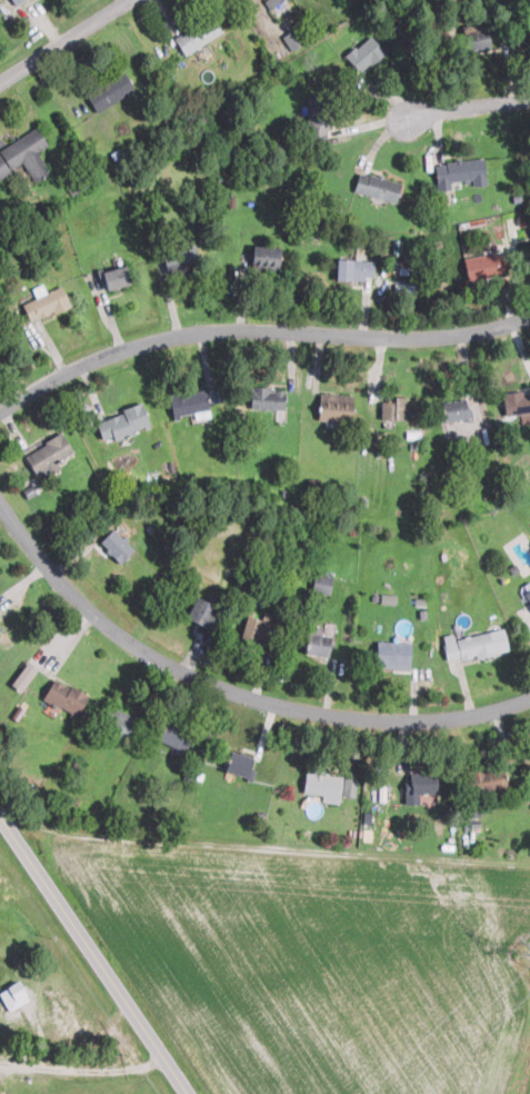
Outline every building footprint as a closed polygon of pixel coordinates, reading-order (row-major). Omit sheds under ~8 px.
[(265,0),(270,9),(284,0),(265,0)] [(173,38),(183,56),(221,32),(210,14),(173,38)] [(305,42),(296,27),(283,36),(292,50),(305,42)] [(487,27),(466,27),(466,49),(487,49),(487,27)] [(359,73),(384,53),(370,36),(344,56),(359,73)] [(97,112),(133,89),(122,71),(86,95),(97,112)] [(328,136),(330,96),(310,96),(308,135),(328,136)] [(22,163),(33,181),(49,172),(37,151),(47,146),(37,128),(0,150),(0,177),(22,163)] [(434,162),(437,185),(484,181),(483,159),(434,162)] [(353,192),(394,202),(399,182),(358,171),(353,192)] [(279,246),(251,246),(251,270),(279,270),(279,246)] [(197,247),(162,252),(166,275),(200,269),(197,247)] [(500,255),(464,256),(466,278),(501,277),(500,255)] [(373,260),(336,259),(336,280),(372,280),(373,260)] [(130,284),(126,266),(101,271),(106,290),(130,284)] [(22,304),(30,322),(68,305),(60,286),(22,304)] [(168,396),(172,419),(209,412),(208,405),(221,401),(219,386),(168,396)] [(283,387),(250,387),(250,409),(283,409),(283,387)] [(502,395),(506,417),(529,413),(529,390),(502,395)] [(318,420),(351,421),(352,395),(318,394),(318,420)] [(382,402),(382,419),(404,421),(406,398),(396,397),(396,402),(382,402)] [(466,421),(466,399),(441,400),(442,421),(466,421)] [(102,444),(149,427),(141,405),(94,421),(102,444)] [(23,455),(34,475),(72,454),(61,434),(23,455)] [(320,478),(308,478),(309,491),(320,490),(320,478)] [(133,549),(112,529),(99,543),(120,564),(133,549)] [(328,595),(331,578),(314,574),(311,591),(328,595)] [(397,593),(381,594),(381,604),(397,603),(397,593)] [(207,630),(218,608),(196,597),(186,618),(207,630)] [(240,640),(271,647),(278,616),(263,613),(262,619),(246,616),(240,640)] [(494,649),(489,630),(442,645),(448,663),(494,649)] [(330,636),(307,633),(304,655),(327,658),(330,636)] [(410,667),(410,642),(376,642),(376,667),(410,667)] [(41,699),(77,717),(88,696),(52,678),(41,699)] [(99,728),(128,739),(137,717),(109,706),(99,728)] [(171,748),(170,752),(182,758),(194,735),(163,718),(152,738),(171,748)] [(249,779),(254,758),(229,752),(224,773),(249,779)] [(507,789),(500,765),(466,775),(473,799),(507,789)] [(304,772),(302,796),(340,799),(341,794),(353,796),(356,776),(304,772)] [(417,794),(436,794),(436,773),(404,773),(404,804),(417,804),(417,794)] [(19,979),(0,989),(0,995),(8,1011),(29,999),(19,979)]
